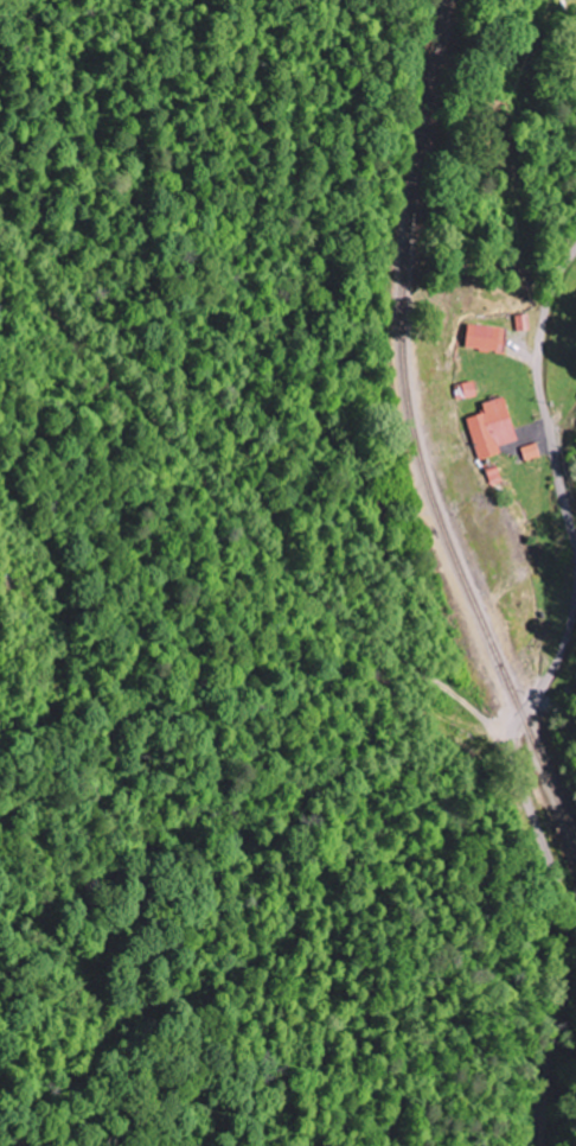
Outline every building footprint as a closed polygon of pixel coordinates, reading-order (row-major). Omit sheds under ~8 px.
[(499,352),(502,327),(468,323),(465,348),(499,352)] [(478,460),(501,454),(499,446),(516,442),(504,397),(481,403),(484,414),(467,419),(478,460)] [(524,461),(539,457),(536,443),(520,447),(524,461)]
